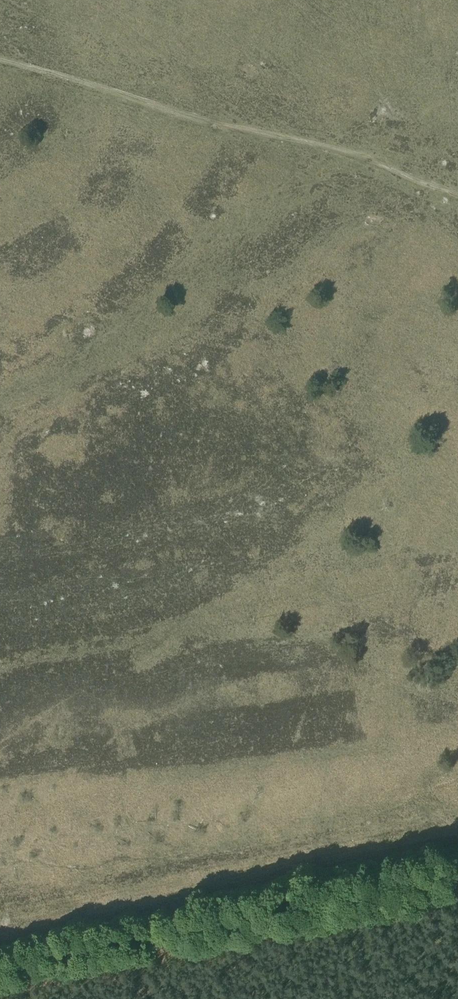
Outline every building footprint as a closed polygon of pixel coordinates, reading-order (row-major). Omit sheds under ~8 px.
[(371,213),(368,219),(375,222),(377,216),(371,213)]
